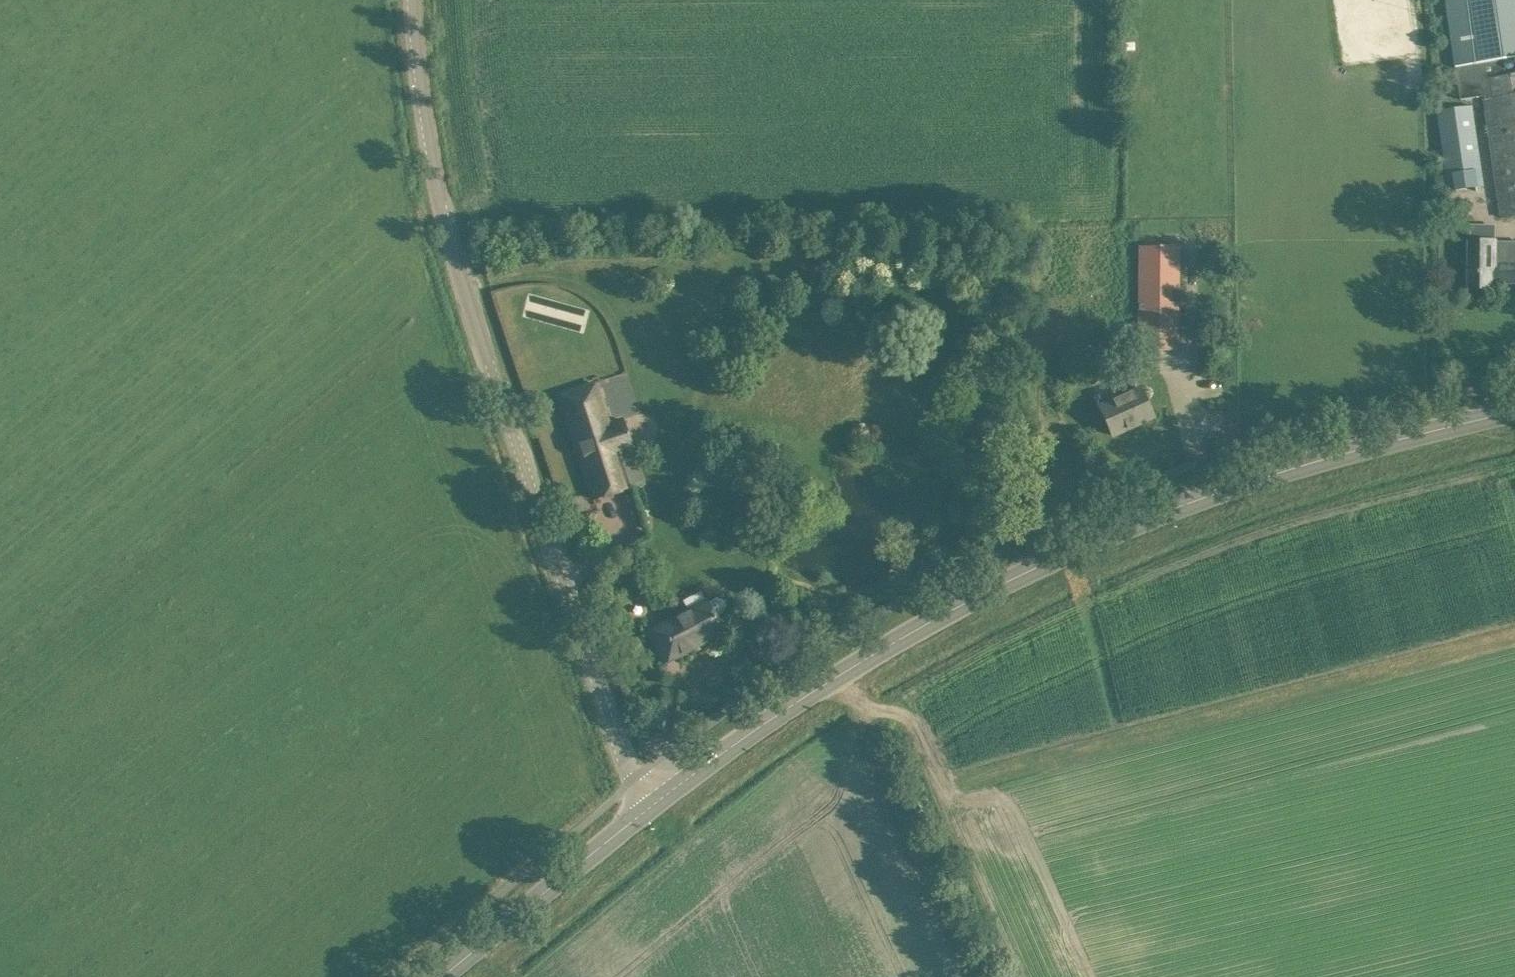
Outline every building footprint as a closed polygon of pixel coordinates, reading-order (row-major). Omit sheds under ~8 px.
[(1505,60),(1514,58),(1514,0),(1447,0),(1457,67),(1505,60)] [(1461,99),(1485,96),(1502,218),(1514,216),(1514,73),(1507,74),(1505,60),(1457,67),(1461,99)] [(1439,110),(1451,190),(1485,185),(1473,105),(1439,110)] [(1492,288),(1492,281),(1514,281),(1514,263),(1497,263),(1497,229),(1471,229),(1471,288),(1492,288)] [(1140,349),(1178,349),(1179,245),(1141,244),(1140,349)] [(592,374),(587,358),(575,362),(580,378),(592,374)] [(560,394),(595,499),(629,488),(618,453),(633,449),(623,419),(608,424),(595,383),(560,394)] [(1100,406),(1104,417),(1113,436),(1153,418),(1144,399),(1139,388),(1100,406)] [(706,600),(665,622),(647,632),(664,663),(723,631),(714,615),(723,610),(725,604),(722,598),(716,596),(707,601),(706,600)]
